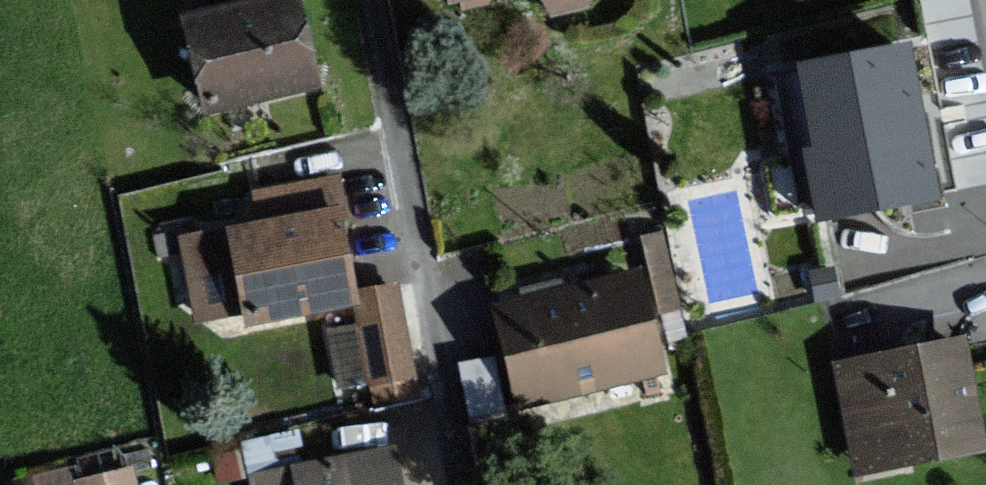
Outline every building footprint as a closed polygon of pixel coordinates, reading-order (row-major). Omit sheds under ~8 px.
[(179,23),(201,118),(320,90),(299,0),(279,0),(179,23)] [(444,19),(532,0),(440,0),(444,19)] [(907,47),(785,74),(820,234),(942,207),(907,47)] [(341,206),(170,237),(187,330),(239,321),(240,331),(348,311),(361,379),(375,394),(409,388),(391,289),(357,295),(341,206)] [(655,303),(682,299),(670,223),(643,228),(655,303)] [(634,280),(491,314),(514,413),(658,379),(634,280)] [(961,343),(826,368),(846,481),(982,456),(961,343)] [(249,479),(250,484),(397,484),(391,453),(249,479)] [(82,480),(83,484),(135,484),(131,468),(82,480)]
